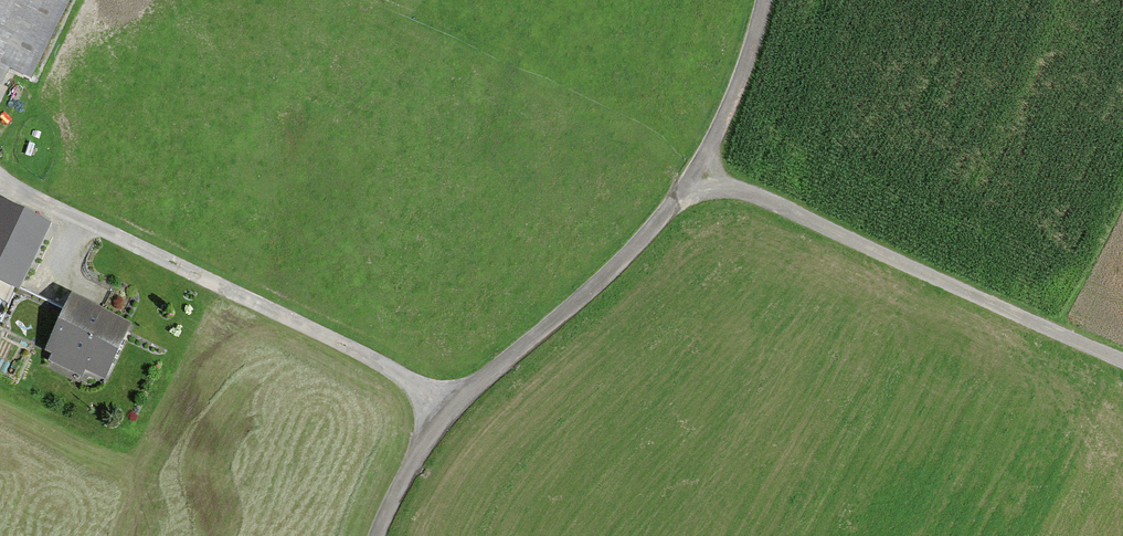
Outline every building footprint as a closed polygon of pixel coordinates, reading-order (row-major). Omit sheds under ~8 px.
[(18,94),(62,0),(0,0),(0,85),(18,94)] [(0,211),(0,284),(17,292),(44,231),(0,211)] [(127,330),(74,307),(53,353),(58,355),(55,363),(83,376),(86,370),(105,378),(127,330)]
